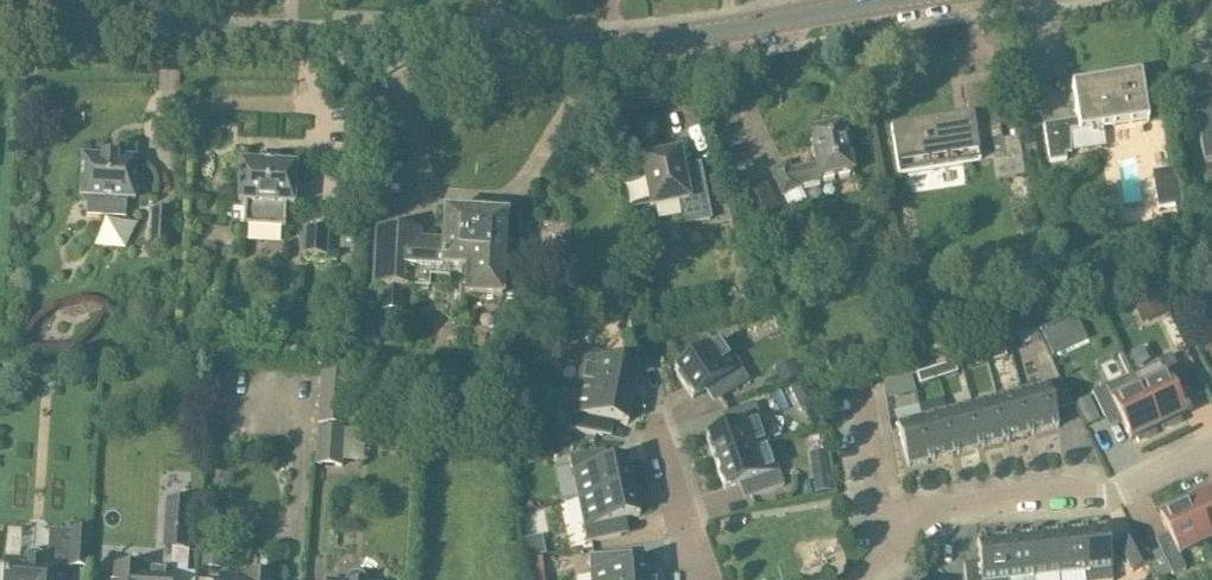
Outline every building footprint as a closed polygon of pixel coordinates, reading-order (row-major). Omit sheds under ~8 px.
[(1142,74),(1072,85),(1078,119),(1044,125),(1050,162),(1067,160),(1066,154),(1071,153),(1071,152),(1106,147),(1103,128),(1149,121),(1142,74)] [(970,118),(891,130),(898,177),(980,164),(980,163),(993,161),(997,181),(1022,177),(1024,188),(1027,187),(1019,137),(1002,139),(993,82),(964,87),(970,118)] [(1193,97),(1204,162),(1211,161),(1211,94),(1193,97)] [(817,166),(793,171),(788,165),(772,173),(784,195),(799,187),(798,186),(853,173),(842,127),(810,134),(817,166)] [(647,181),(628,185),(633,208),(651,205),(652,208),(682,202),(686,224),(711,219),(699,165),(682,168),(679,153),(669,155),(668,152),(657,154),(657,157),(642,160),(647,181)] [(126,218),(127,200),(135,200),(137,159),(117,158),(117,157),(103,156),(103,157),(82,156),(80,197),(88,197),(87,216),(126,218)] [(1041,161),(1030,163),(1033,184),(1044,182),(1041,161)] [(294,207),(296,168),(275,167),(275,166),(261,165),(261,166),(240,165),(238,204),(246,204),(245,226),(285,228),(286,206),(294,207)] [(1184,215),(1177,169),(1157,172),(1160,188),(1155,189),(1158,209),(1174,206),(1176,216),(1184,215)] [(767,184),(740,197),(755,231),(782,219),(767,184)] [(167,251),(169,211),(153,210),(150,250),(167,251)] [(420,231),(376,229),(372,287),(383,288),(381,312),(401,313),(403,290),(428,291),(429,280),(452,281),(451,289),(466,290),(465,298),(503,300),(503,299),(516,299),(520,219),(507,218),(444,214),(442,242),(420,240),(420,231)] [(94,245),(128,248),(130,221),(96,218),(94,245)] [(326,256),(328,230),(304,229),(302,254),(326,256)] [(1201,283),(1183,289),(1188,306),(1207,300),(1201,283)] [(1159,296),(1136,306),(1144,323),(1167,313),(1159,296)] [(382,319),(359,318),(357,344),(380,345),(382,319)] [(1066,321),(1042,331),(1050,348),(1073,338),(1066,321)] [(1035,329),(1020,334),(1024,344),(1038,339),(1035,329)] [(677,370),(672,373),(691,400),(695,397),(714,385),(722,398),(749,380),(722,339),(677,370)] [(1005,346),(985,352),(989,363),(1008,357),(1005,346)] [(587,348),(579,385),(634,396),(639,370),(613,365),(613,363),(615,354),(587,348)] [(985,352),(966,358),(970,369),(989,363),(985,352)] [(1160,363),(1134,376),(1158,428),(1162,426),(1164,431),(1182,422),(1179,417),(1185,415),(1172,387),(1185,381),(1172,355),(1159,361),(1160,363)] [(793,362),(775,370),(782,385),(800,376),(793,362)] [(956,362),(937,367),(940,378),(959,373),(956,362)] [(937,367),(918,373),(921,383),(940,378),(937,367)] [(322,373),(319,420),(346,422),(349,375),(322,373)] [(1158,428),(1134,376),(1107,389),(1106,387),(1093,393),(1105,419),(1118,413),(1132,440),(1137,438),(1139,443),(1157,434),(1154,429),(1158,428)] [(804,381),(791,388),(803,411),(816,405),(804,381)] [(902,382),(886,386),(889,400),(905,395),(902,382)] [(579,385),(571,428),(605,435),(608,421),(628,425),(634,396),(579,385)] [(1049,386),(1023,392),(1034,433),(1060,427),(1049,386)] [(1023,392),(998,399),(1009,440),(1034,433),(1023,392)] [(998,399),(973,406),(984,447),(1009,440),(998,399)] [(736,426),(709,436),(718,462),(769,444),(755,403),(730,411),(736,426)] [(973,406),(949,412),(960,453),(984,447),(973,406)] [(949,412),(924,419),(935,460),(960,453),(949,412)] [(935,460),(924,419),(898,426),(909,467),(935,460)] [(346,422),(319,420),(316,464),(343,466),(346,422)] [(769,444),(718,462),(727,489),(748,481),(754,496),(784,485),(769,444)] [(599,450),(571,456),(580,499),(634,488),(628,460),(603,465),(599,450)] [(827,453),(811,456),(817,496),(835,492),(827,453)] [(634,488),(580,499),(589,542),(623,535),(620,519),(640,515),(634,488)] [(1187,503),(1206,543),(1211,541),(1211,491),(1208,493),(1206,488),(1189,497),(1191,502),(1187,503)] [(154,497),(153,546),(168,547),(169,497),(154,497)] [(1206,543),(1187,503),(1183,505),(1181,501),(1163,509),(1166,514),(1160,516),(1174,544),(1161,550),(1173,576),(1186,570),(1180,556),(1206,543)] [(71,528),(68,566),(88,567),(90,529),(71,528)] [(1081,531),(1086,572),(1087,579),(1113,579),(1112,570),(1108,528),(1081,531)] [(1081,531),(1056,533),(1060,575),(1086,572),(1081,531)] [(190,534),(175,533),(174,549),(189,550),(190,534)] [(1056,533),(1030,536),(1035,578),(1060,575),(1056,533)] [(1151,564),(1136,535),(1119,543),(1134,573),(1151,564)] [(1005,539),(1009,579),(1015,579),(1035,578),(1030,536),(1005,539)] [(1005,539),(978,541),(981,563),(965,565),(967,579),(1009,579),(1005,539)] [(204,547),(203,567),(221,569),(222,548),(204,547)] [(189,550),(174,549),(173,566),(188,567),(189,550)] [(5,579),(64,579),(65,564),(46,563),(46,561),(46,559),(45,557),(44,555),(42,554),(41,552),(39,551),(37,551),(35,550),(33,550),(31,551),(29,552),(27,553),(26,554),(24,556),(23,557),(23,559),(22,561),(7,560),(5,579)] [(591,555),(593,579),(648,579),(647,566),(627,568),(626,552),(591,555)] [(527,560),(529,579),(546,579),(544,559),(527,560)] [(173,573),(147,571),(147,569),(113,567),(112,579),(172,579),(173,573)]
